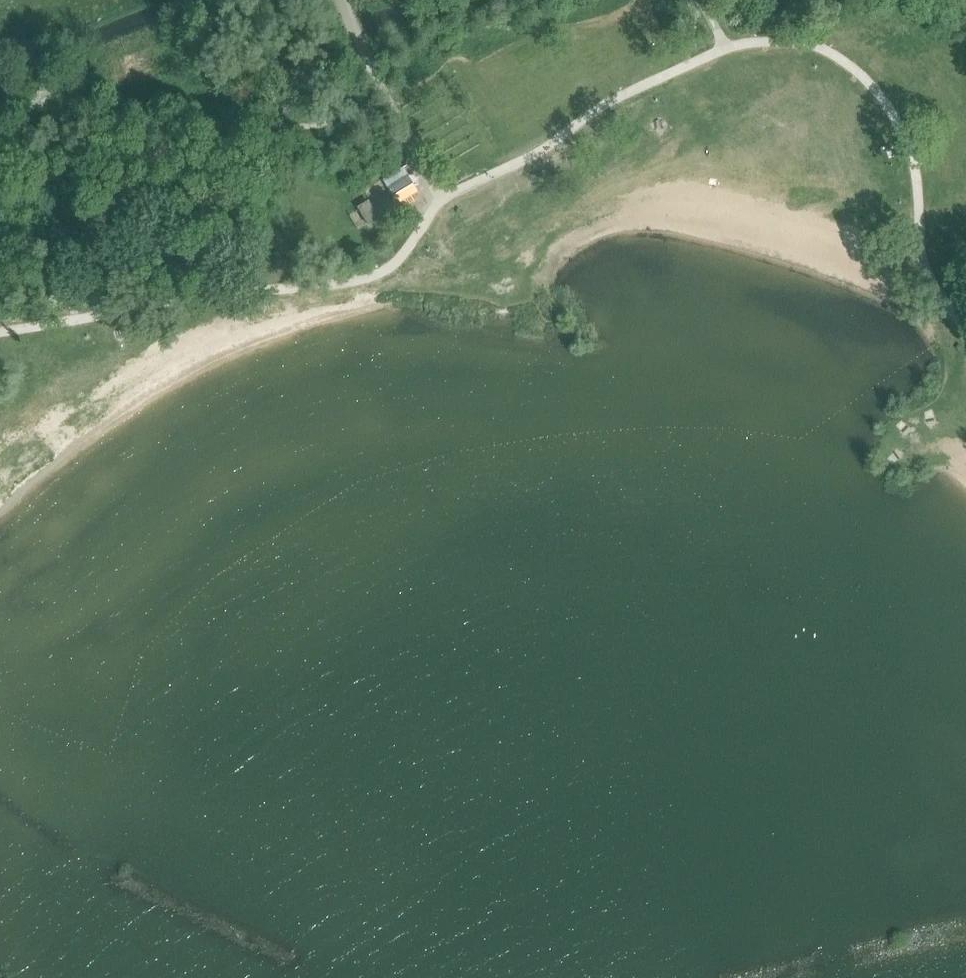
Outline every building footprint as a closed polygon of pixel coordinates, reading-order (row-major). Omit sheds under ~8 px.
[(403,167),(383,179),(393,195),(413,183),(403,167)] [(370,203),(360,209),(360,210),(368,223),(378,217),(377,215),(370,203)]
